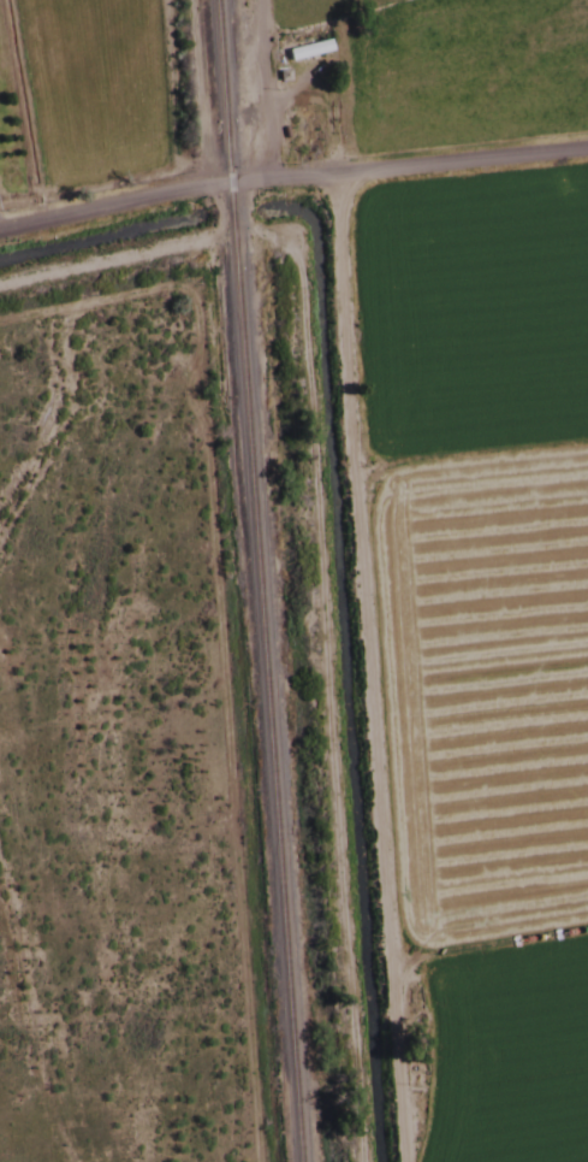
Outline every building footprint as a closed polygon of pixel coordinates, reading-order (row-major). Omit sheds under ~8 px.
[(327,55),(324,43),(283,54),(286,65),(327,55)]
